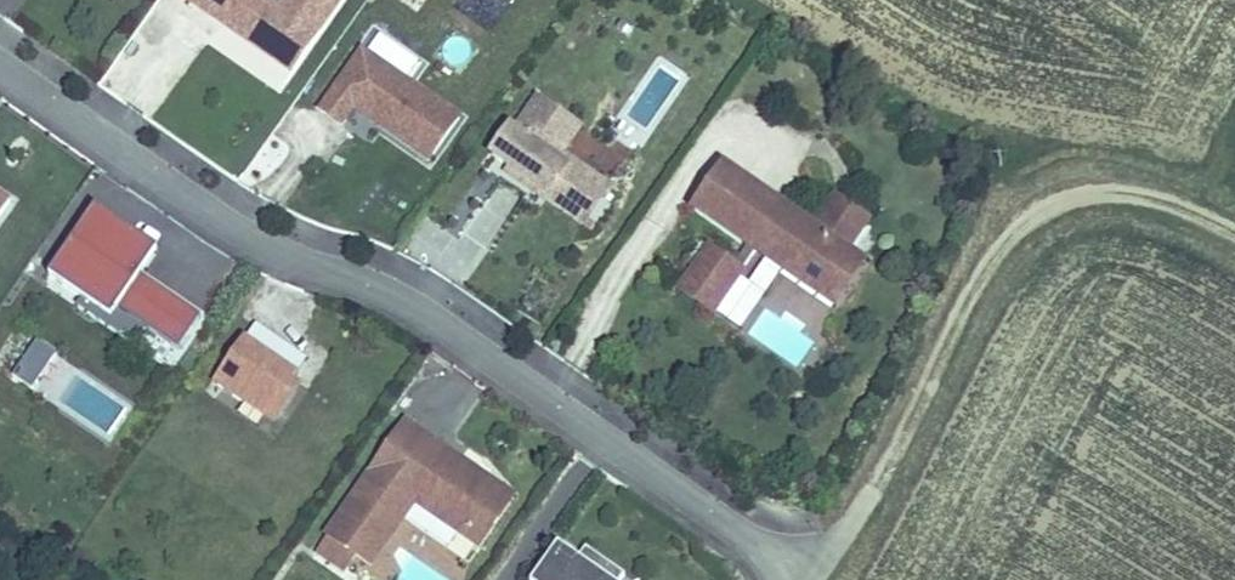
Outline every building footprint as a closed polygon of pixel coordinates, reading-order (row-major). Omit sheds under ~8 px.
[(270,0),(191,0),(225,24),(229,19),(244,30),(241,35),(294,73),(345,0),(288,0),(282,8),(270,0)] [(416,12),(424,0),(398,0),(416,12)] [(244,30),(229,19),(225,24),(241,35),(244,30)] [(462,120),(366,51),(324,110),(345,125),(357,110),(431,163),(462,120)] [(578,126),(540,99),(517,133),(513,131),(494,157),(511,169),(508,173),(532,190),(535,186),(581,217),(601,189),(556,157),(578,126)] [(582,128),(578,126),(556,157),(601,189),(581,217),(535,186),(532,190),(586,228),(612,190),(563,155),(582,128)] [(779,206),(725,169),(696,211),(746,245),(733,264),(711,248),(682,290),(714,312),(756,253),(761,245),(825,289),(849,255),(847,254),(869,221),(837,199),(814,231),(795,218),(790,224),(774,213),(779,206)] [(478,171),(449,227),(466,235),(494,180),(478,171)] [(12,203),(0,195),(0,220),(12,203)] [(140,238),(98,210),(52,278),(85,300),(94,306),(101,296),(151,330),(181,351),(204,318),(143,277),(123,263),(140,238)] [(160,252),(140,238),(123,263),(143,277),(160,252)] [(866,267),(849,255),(825,289),(761,245),(756,253),(837,309),(866,267)] [(151,330),(101,296),(94,306),(85,300),(80,308),(122,336),(151,330)] [(57,349),(20,325),(0,355),(0,367),(31,388),(57,349)] [(309,361),(257,326),(217,385),(243,403),(244,401),(247,397),(272,415),(293,384),(309,361)] [(75,374),(58,401),(110,433),(127,406),(75,374)] [(301,390),(293,384),(272,415),(247,397),(244,401),(277,424),(301,390)] [(462,461),(407,424),(329,536),(357,556),(373,567),(417,504),(465,537),(500,487),(475,471),(471,477),(458,468),(462,461)] [(475,471),(462,461),(458,468),(471,477),(475,471)] [(516,498),(500,487),(465,537),(481,548),(516,498)] [(357,556),(329,536),(317,553),(345,572),(357,556)] [(560,546),(537,579),(623,579),(626,575),(587,549),(578,563),(566,555),(568,552),(560,546)]
